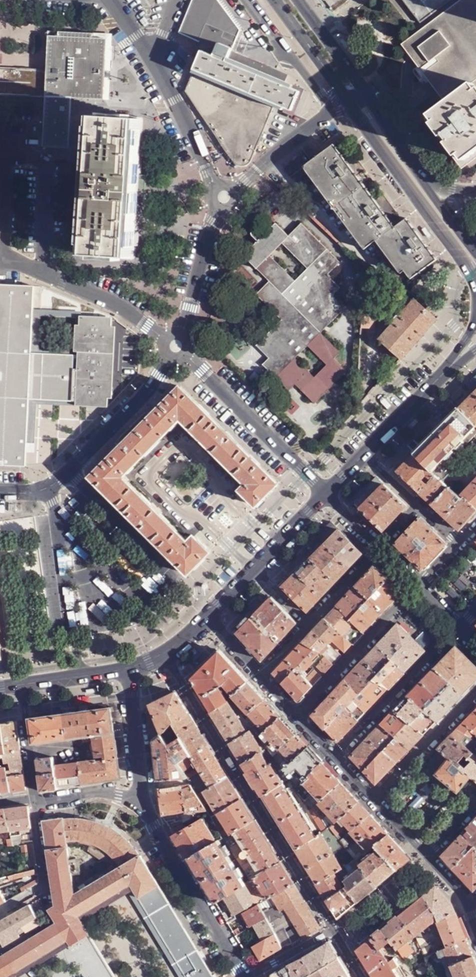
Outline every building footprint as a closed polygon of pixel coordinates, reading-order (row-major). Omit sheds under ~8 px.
[(219,47),(222,41),(234,47),(243,28),(221,0),(191,0),(181,25),(184,27),(185,29),(186,32),(219,47)] [(455,2),(399,44),(415,66),(410,71),(419,83),(424,79),(442,104),(470,82),(475,78),(475,0),(458,0),(455,2)] [(421,23),(450,0),(403,0),(421,23)] [(45,69),(44,97),(41,145),(65,146),(69,96),(100,98),(104,33),(48,30),(45,69)] [(204,43),(202,47),(217,53),(219,47),(186,32),(186,34),(204,43)] [(194,66),(277,102),(284,106),(283,108),(294,113),(306,89),(294,83),(292,87),(284,84),(228,60),(233,50),(234,47),(222,41),(219,47),(217,53),(202,47),(194,66)] [(228,60),(284,84),(289,74),(233,50),(228,60)] [(251,158),(277,102),(194,66),(184,90),(229,157),(234,162),(236,164),(239,165),(242,165),(244,165),(246,163),(248,161),(251,158)] [(29,96),(31,68),(0,67),(0,94),(29,96)] [(29,96),(44,97),(45,69),(31,68),(29,96)] [(470,82),(442,104),(428,114),(462,160),(475,150),(475,89),(475,88),(470,82)] [(141,117),(89,114),(87,134),(84,133),(83,151),(86,151),(85,158),(80,158),(80,166),(77,202),(77,210),(83,210),(80,255),(131,258),(135,202),(141,202),(142,187),(143,174),(136,173),(138,154),(142,154),(143,136),(139,136),(141,117)] [(308,173),(337,150),(332,143),(302,165),(308,173)] [(341,156),(337,150),(308,173),(362,247),(375,238),(400,271),(404,268),(410,276),(436,258),(431,251),(427,253),(422,246),(425,244),(406,216),(392,225),(386,217),(383,212),(391,205),(381,192),(373,198),(355,173),(351,169),(360,163),(350,149),(341,156)] [(364,168),(360,163),(351,169),(355,173),(364,168)] [(395,210),(391,205),(383,212),(386,217),(395,210)] [(294,331),(270,357),(264,363),(289,389),(296,383),(314,401),(345,369),(334,357),(339,351),(321,332),(346,306),(333,293),(339,287),(329,277),(330,276),(328,273),(339,261),(301,222),(288,235),(275,222),(243,255),(269,281),(294,306),(282,319),(294,331)] [(254,238),(259,233),(254,227),(252,227),(249,227),(249,228),(248,230),(249,233),(254,238)] [(427,253),(431,251),(425,244),(422,246),(427,253)] [(405,290),(367,267),(364,274),(361,327),(374,328),(377,282),(386,288),(386,294),(397,301),(405,290)] [(294,306),(269,281),(256,294),(282,319),(294,306)] [(25,465),(28,398),(75,400),(75,406),(107,407),(111,318),(111,317),(107,316),(79,316),(77,355),(30,352),(33,285),(0,284),(0,464),(25,465)] [(417,293),(420,288),(412,284),(410,289),(417,293)] [(378,338),(400,357),(435,317),(413,298),(378,338)] [(257,345),(270,357),(294,331),(282,319),(257,345)] [(474,393),(475,391),(475,376),(467,386),(474,393)] [(238,488),(254,505),(277,482),(179,386),(150,415),(144,410),(115,440),(119,445),(89,477),(186,574),(208,551),(192,534),(186,540),(120,475),(179,417),(244,482),(238,488)] [(358,387),(358,405),(367,395),(358,387)] [(474,393),(459,408),(475,426),(475,391),(474,393)] [(451,416),(458,409),(450,402),(444,409),(451,416)] [(459,408),(458,409),(451,416),(414,453),(436,474),(437,476),(443,470),(442,469),(475,439),(475,426),(459,408)] [(464,452),(469,458),(475,452),(475,441),(464,452)] [(436,474),(414,453),(396,471),(419,493),(436,474)] [(452,462),(443,470),(437,476),(444,482),(458,469),(452,462)] [(436,474),(419,493),(431,504),(448,486),(444,482),(437,476),(436,474)] [(377,477),(353,501),(383,532),(407,507),(377,477)] [(461,495),(464,498),(475,511),(475,479),(461,495)] [(431,504),(447,519),(462,498),(448,487),(448,486),(431,504)] [(475,513),(475,511),(464,498),(463,499),(462,498),(447,519),(460,531),(475,513)] [(409,557),(434,532),(420,518),(395,544),(409,557)] [(324,543),(338,528),(331,521),(317,535),(324,543)] [(363,553),(338,528),(324,543),(324,544),(348,568),(363,553)] [(447,544),(434,532),(409,557),(422,570),(447,544)] [(334,583),(348,568),(324,544),(309,559),(334,583)] [(320,598),(334,583),(309,559),(295,574),(320,598)] [(374,565),(355,586),(368,600),(373,595),(377,590),(388,579),(374,565)] [(307,612),(320,598),(295,574),(282,587),(295,599),(307,612)] [(373,595),(368,600),(366,603),(369,608),(365,613),(361,609),(350,620),(362,633),(399,594),(401,592),(388,579),(377,590),(382,595),(377,600),(373,595)] [(368,600),(355,586),(336,606),(350,620),(361,609),(366,603),(368,600)] [(272,597),(254,615),(278,642),(297,623),(272,597)] [(350,620),(336,606),(325,618),(340,632),(352,644),(362,633),(350,620)] [(278,642),(254,615),(237,633),(261,660),(278,642)] [(340,632),(325,618),(314,630),(327,644),(329,642),(331,640),(332,641),(340,632)] [(399,623),(378,644),(393,658),(403,673),(425,650),(399,623)] [(327,644),(314,630),(302,642),(333,665),(341,656),(328,644),(327,644)] [(352,644),(340,632),(332,641),(344,653),(352,644)] [(333,665),(302,642),(274,673),(282,683),(294,672),(296,673),(298,671),(300,672),(303,670),(305,672),(314,663),(312,660),(317,656),(321,660),(318,663),(320,665),(316,669),(323,675),(333,665)] [(196,644),(185,652),(192,660),(203,651),(196,644)] [(393,658),(378,644),(364,659),(380,672),(393,658)] [(435,667),(451,682),(462,693),(475,679),(475,667),(455,646),(435,667)] [(220,650),(205,664),(217,681),(219,684),(228,698),(235,692),(249,682),(220,650)] [(403,673),(393,658),(380,672),(374,679),(388,689),(403,673)] [(380,672),(364,659),(346,678),(361,692),(374,679),(380,672)] [(217,681),(205,664),(190,678),(211,713),(224,702),(215,687),(219,684),(217,681)] [(435,667),(420,683),(436,696),(451,682),(435,667)] [(294,672),(282,683),(299,701),(313,686),(300,676),(299,677),(296,673),(294,672)] [(300,676),(313,686),(314,685),(320,678),(314,672),(307,678),(303,674),(300,676)] [(361,692),(346,678),(312,714),(326,729),(346,707),(361,692)] [(358,720),(388,689),(374,679),(361,692),(346,707),(358,720)] [(265,700),(249,682),(235,692),(228,698),(244,717),(265,700)] [(451,682),(436,696),(449,706),(462,693),(451,682)] [(417,686),(406,697),(423,710),(434,698),(436,696),(420,683),(417,686)] [(175,723),(190,713),(176,691),(149,703),(161,734),(173,725),(175,723)] [(434,698),(423,710),(436,720),(449,706),(436,696),(434,698)] [(423,710),(406,697),(393,711),(410,723),(423,710)] [(281,717),(265,700),(244,717),(247,719),(262,733),(281,717)] [(224,702),(211,713),(219,725),(229,742),(247,732),(249,731),(246,727),(242,730),(232,715),(234,714),(232,711),(230,712),(224,702)] [(52,707),(53,716),(64,714),(65,714),(63,706),(52,707)] [(346,707),(326,729),(337,741),(358,720),(346,707)] [(89,711),(92,734),(93,734),(113,731),(110,708),(89,711)] [(457,729),(475,741),(475,709),(457,729)] [(436,720),(423,710),(410,723),(424,733),(436,720)] [(64,714),(67,738),(92,734),(89,711),(65,714),(64,714)] [(410,723),(393,711),(380,724),(396,737),(401,732),(410,723)] [(191,755),(209,744),(190,713),(175,723),(173,725),(181,738),(191,755)] [(31,719),(34,742),(48,740),(48,743),(54,742),(54,739),(67,738),(64,714),(53,716),(31,719)] [(297,735),(281,717),(262,733),(255,737),(259,742),(264,749),(272,759),(278,754),(297,735)] [(16,720),(0,722),(4,753),(20,751),(16,720)] [(424,733),(410,723),(401,732),(396,737),(409,748),(424,733)] [(396,737),(380,724),(367,737),(383,750),(396,737)] [(457,729),(452,733),(475,755),(475,741),(457,729)] [(113,731),(93,734),(94,742),(89,743),(91,753),(96,752),(96,760),(117,758),(115,746),(113,731)] [(247,732),(229,742),(242,764),(259,753),(260,752),(256,744),(259,742),(255,737),(252,739),(247,732)] [(452,733),(437,748),(470,777),(475,782),(475,755),(452,733)] [(177,763),(191,755),(181,738),(168,743),(161,734),(154,741),(158,781),(187,778),(182,770),(177,763)] [(298,754),(308,747),(297,735),(278,754),(285,763),(280,768),(282,772),(291,760),(298,754)] [(383,750),(367,737),(350,755),(363,770),(383,750)] [(409,748),(396,737),(383,750),(396,762),(403,754),(409,748)] [(204,791),(228,775),(209,744),(191,755),(177,763),(182,770),(195,762),(201,771),(187,779),(188,779),(190,785),(198,795),(204,791)] [(304,778),(321,761),(308,747),(298,754),(291,760),(282,772),(289,781),(288,781),(296,790),(303,779),(304,778)] [(470,777),(437,748),(423,763),(457,791),(470,777)] [(383,750),(363,770),(375,783),(385,773),(396,762),(383,750)] [(2,753),(2,756),(3,762),(9,761),(10,770),(8,770),(9,776),(24,774),(20,751),(4,753),(2,753)] [(259,753),(242,764),(295,849),(315,838),(311,832),(312,831),(286,790),(285,790),(282,785),(288,781),(289,781),(282,772),(280,768),(278,767),(272,770),(269,764),(266,766),(259,753)] [(53,757),(36,758),(38,773),(56,771),(54,765),(53,757)] [(96,760),(78,762),(82,782),(120,779),(117,758),(96,760)] [(322,800),(340,783),(321,761),(304,778),(314,791),(322,800)] [(78,762),(54,765),(56,771),(58,785),(82,782),(78,762)] [(9,776),(8,770),(7,767),(0,768),(0,794),(11,792),(9,776)] [(56,771),(38,773),(41,791),(59,789),(58,785),(56,771)] [(26,790),(24,774),(9,776),(11,792),(26,790)] [(219,812),(242,798),(228,775),(204,791),(215,810),(217,814),(219,812)] [(340,818),(358,802),(340,783),(322,800),(320,801),(337,821),(340,818)] [(205,808),(198,795),(190,785),(182,786),(185,812),(205,808)] [(182,786),(159,789),(162,815),(165,820),(174,819),(175,821),(180,821),(179,813),(185,812),(182,786)] [(320,801),(322,800),(314,791),(308,797),(315,806),(320,801)] [(315,806),(308,797),(303,792),(299,795),(311,810),(315,806)] [(233,833),(255,819),(242,798),(219,812),(230,834),(233,833)] [(351,831),(370,815),(358,802),(340,818),(351,831)] [(28,806),(4,808),(9,834),(10,838),(11,845),(21,844),(33,842),(32,833),(14,835),(14,830),(31,827),(28,806)] [(310,810),(324,832),(329,828),(315,806),(311,810),(310,810)] [(0,809),(0,830),(6,830),(7,834),(9,834),(4,808),(0,809)] [(222,837),(228,835),(217,814),(211,818),(221,837),(222,837)] [(374,846),(387,834),(370,815),(351,831),(350,832),(367,851),(374,846)] [(183,824),(171,830),(187,857),(215,840),(216,840),(203,817),(186,828),(183,824)] [(73,818),(58,819),(48,820),(43,820),(55,906),(73,895),(66,841),(76,841),(93,845),(101,850),(109,855),(119,868),(137,857),(132,849),(124,840),(116,832),(111,829),(102,824),(93,821),(84,819),(73,818)] [(462,833),(473,845),(475,848),(475,818),(462,833)] [(258,875),(280,861),(255,819),(233,833),(244,851),(241,854),(241,856),(241,858),(242,859),(244,859),(248,856),(258,875)] [(345,829),(337,821),(334,824),(331,827),(338,835),(345,829)] [(473,845),(462,833),(441,855),(452,867),(473,845)] [(321,834),(315,838),(295,849),(316,884),(331,876),(335,874),(341,871),(351,865),(357,861),(356,861),(355,859),(346,847),(343,844),(332,852),(321,834)] [(409,858),(387,834),(374,846),(396,870),(409,858)] [(350,844),(345,837),(342,839),(341,840),(343,844),(346,847),(348,845),(350,844)] [(215,840),(187,857),(202,881),(233,864),(217,839),(216,840),(215,840)] [(37,864),(33,842),(21,844),(23,855),(28,854),(30,865),(37,864)] [(348,845),(346,847),(355,859),(358,857),(348,845)] [(452,867),(472,891),(475,887),(475,848),(473,845),(452,867)] [(396,870),(374,846),(367,851),(365,853),(367,856),(365,857),(366,858),(359,864),(375,886),(396,870)] [(49,909),(61,924),(29,942),(0,958),(0,976),(10,976),(68,942),(70,947),(72,946),(73,948),(87,940),(86,938),(89,937),(80,921),(77,915),(130,883),(134,889),(187,976),(212,976),(140,855),(137,857),(119,868),(73,895),(55,906),(49,909)] [(271,897),(294,883),(280,861),(258,875),(254,877),(255,878),(249,881),(244,884),(245,885),(255,902),(256,904),(257,903),(258,905),(271,897)] [(355,902),(375,886),(359,864),(357,861),(351,865),(354,869),(341,883),(345,888),(355,902)] [(245,885),(244,884),(233,864),(202,881),(215,903),(223,898),(245,885)] [(35,873),(34,869),(8,876),(9,881),(35,873)] [(316,884),(326,900),(341,891),(331,876),(316,884)] [(23,892),(39,883),(39,879),(21,888),(23,892)] [(128,892),(134,889),(130,883),(77,915),(80,921),(128,892)] [(321,927),(294,883),(271,897),(276,905),(269,910),(267,909),(262,912),(267,919),(271,927),(274,933),(283,947),(298,942),(321,927)] [(245,885),(223,898),(234,915),(255,902),(245,885)] [(435,886),(423,896),(435,919),(437,925),(448,946),(466,938),(452,904),(435,886)] [(337,917),(355,902),(345,888),(341,891),(326,900),(337,917)] [(134,889),(128,892),(180,976),(187,976),(134,889)] [(435,919),(423,896),(399,915),(414,933),(414,934),(435,919)] [(29,932),(25,925),(39,916),(31,903),(0,921),(0,934),(7,945),(29,932)] [(262,912),(258,905),(257,903),(256,904),(242,913),(250,928),(254,926),(267,919),(262,912)] [(414,933),(399,915),(381,930),(389,940),(395,948),(402,956),(403,957),(412,950),(404,940),(406,938),(407,939),(414,934),(414,933)] [(262,940),(274,933),(271,927),(267,919),(254,926),(262,940)] [(448,946),(437,925),(433,929),(436,936),(436,938),(435,941),(433,943),(431,945),(428,945),(426,944),(424,943),(422,937),(415,936),(424,957),(439,950),(448,946)] [(389,940),(381,930),(371,937),(379,948),(389,940)] [(281,948),(283,947),(274,933),(262,940),(252,946),(252,947),(260,961),(281,948)] [(379,948),(371,937),(357,949),(370,972),(386,958),(379,948)] [(473,955),(466,938),(448,946),(439,950),(445,966),(450,964),(473,955)] [(329,941),(304,956),(313,971),(338,956),(329,941)] [(70,947),(68,942),(10,976),(22,976),(70,947)] [(473,955),(450,964),(456,976),(475,976),(475,963),(473,955)] [(289,965),(296,976),(304,976),(313,971),(304,956),(300,958),(289,965)] [(304,976),(351,976),(338,956),(313,971),(304,976)] [(370,972),(373,976),(395,976),(396,976),(397,975),(393,967),(398,963),(393,956),(388,960),(386,958),(370,972)] [(396,976),(406,976),(398,963),(393,967),(397,975),(396,976)] [(289,965),(268,976),(296,976),(289,965)]
